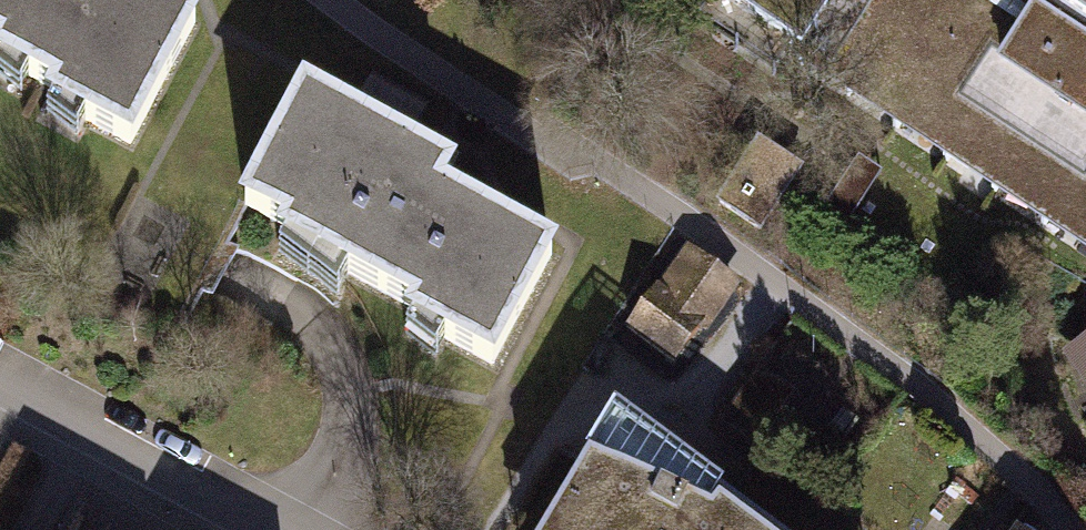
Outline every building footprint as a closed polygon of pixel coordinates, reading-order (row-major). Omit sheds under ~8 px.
[(43,102),(35,117),(133,169),(204,36),(136,0),(0,0),(0,80),(43,102)] [(796,76),(846,0),(693,0),(688,7),(796,76)] [(796,76),(1085,262),(1085,32),(1037,0),(846,0),(796,76)] [(1085,32),(1085,0),(1037,0),(1085,32)] [(455,185),(300,105),(238,222),(286,246),(279,259),(412,328),(405,341),(492,386),(556,264),(444,206),(455,185)] [(1068,355),(1085,380),(1085,343),(1068,355)] [(610,419),(544,529),(760,529),(694,481),(610,419)]
